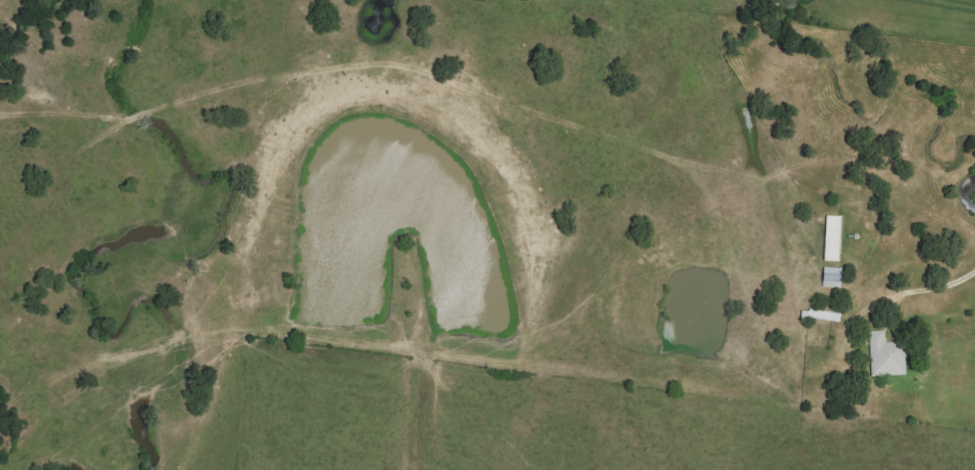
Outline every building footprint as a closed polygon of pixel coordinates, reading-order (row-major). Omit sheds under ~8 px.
[(824,262),(840,263),(842,217),(826,216),(824,262)] [(841,289),(842,268),(824,268),(823,288),(841,289)] [(841,316),(810,309),(808,317),(840,323),(841,316)] [(906,375),(904,342),(885,343),(885,331),(870,332),(873,377),(906,375)]
